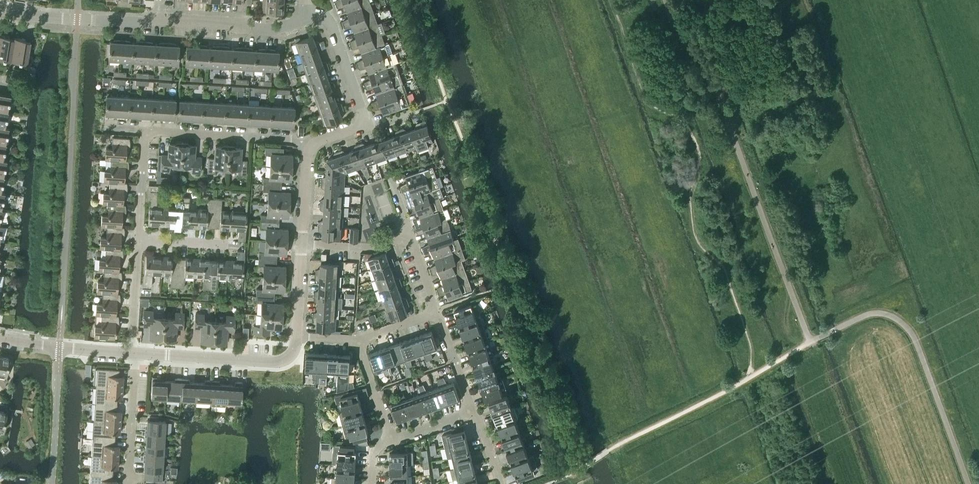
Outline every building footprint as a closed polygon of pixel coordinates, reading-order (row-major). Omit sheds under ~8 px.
[(266,0),(263,0),(262,11),(283,12),(283,1),(266,0)] [(339,0),(341,5),(345,4),(347,12),(371,3),(370,0),(348,0),(344,2),(343,0),(340,0),(339,0)] [(351,22),(375,14),(371,3),(347,12),(350,20),(351,22)] [(350,20),(346,21),(348,26),(352,24),(355,32),(378,24),(375,14),(351,22),(350,20)] [(358,42),(382,34),(386,32),(382,22),(378,24),(355,32),(358,40),(358,42)] [(11,60),(15,38),(14,38),(9,37),(9,36),(0,34),(0,58),(3,58),(3,59),(11,60)] [(353,41),(355,46),(359,44),(362,52),(385,44),(382,34),(358,42),(358,40),(353,41)] [(295,42),(299,52),(321,45),(319,41),(315,42),(313,35),(301,39),(295,41),(295,42)] [(15,38),(11,60),(19,61),(19,62),(27,63),(31,41),(25,40),(25,38),(14,37),(14,38),(15,38)] [(109,59),(121,59),(122,39),(114,39),(114,41),(110,41),(109,59)] [(121,59),(132,60),(133,42),(130,42),(130,40),(122,39),(121,59)] [(132,60),(144,61),(145,40),(137,41),(136,42),(133,42),(132,60)] [(144,61),(155,61),(156,43),(153,43),(153,42),(145,40),(144,61)] [(155,61),(166,62),(168,42),(159,42),(159,44),(156,43),(155,61)] [(168,42),(166,62),(178,63),(179,45),(176,45),(176,43),(168,42)] [(365,63),(389,54),(393,53),(390,43),(385,44),(362,52),(365,61),(365,63)] [(186,63),(197,64),(199,44),(190,44),(190,45),(187,45),(186,63)] [(197,64),(209,65),(210,47),(207,46),(207,45),(199,44),(197,64)] [(209,65),(220,65),(221,45),(213,45),(213,47),(210,47),(209,65)] [(220,65),(232,66),(233,48),(229,48),(230,46),(221,45),(220,65)] [(299,52),(302,62),(320,56),(318,50),(322,48),(321,45),(299,52)] [(232,66),(243,67),(245,46),(236,47),(236,48),(233,48),(232,66)] [(243,67),(255,67),(256,49),(253,49),(253,48),(245,46),(243,67)] [(255,67),(266,68),(267,48),(259,48),(259,50),(256,49),(255,67)] [(267,48),(266,68),(278,69),(279,59),(279,51),(275,51),(275,49),(267,48)] [(369,73),(393,64),(397,63),(393,53),(389,54),(365,63),(365,61),(361,62),(362,67),(366,65),(369,73)] [(302,62),(306,73),(328,65),(327,61),(322,63),(320,56),(302,62)] [(373,83),(396,75),(400,73),(397,63),(393,64),(369,73),(372,81),(373,83)] [(306,73),(310,83),(327,77),(325,70),(329,69),(328,65),(306,73)] [(296,76),(293,66),(286,68),(290,78),(296,76)] [(373,85),(376,93),(404,83),(400,73),(396,75),(373,83),(372,81),(368,82),(369,87),(373,85)] [(310,83),(313,93),(335,85),(334,82),(329,83),(327,77),(310,83)] [(376,93),(379,101),(380,103),(408,94),(404,83),(376,93)] [(313,93),(317,103),(334,97),(332,91),(336,89),(335,85),(313,93)] [(8,111),(9,103),(10,103),(11,95),(0,93),(0,110),(8,111)] [(375,102),(377,107),(381,106),(384,114),(411,104),(408,94),(380,103),(379,101),(375,102)] [(109,115),(117,116),(118,96),(107,95),(105,113),(109,113),(109,115)] [(125,114),(129,115),(130,97),(118,96),(117,116),(125,116),(125,114)] [(132,116),(140,118),(141,97),(130,97),(129,115),(132,115),(132,116)] [(148,116),(151,116),(152,98),(141,97),(140,118),(148,117),(148,116)] [(317,103),(320,113),(342,106),(341,102),(337,104),(334,97),(317,103)] [(154,118),(163,119),(164,99),(152,98),(151,116),(155,116),(154,118)] [(164,99),(163,119),(171,119),(171,117),(175,117),(176,99),(164,99)] [(182,119),(190,121),(191,100),(179,100),(178,118),(182,118),(182,119)] [(198,119),(202,119),(203,101),(191,100),(190,121),(198,120),(198,119)] [(205,121),(213,122),(214,102),(203,101),(202,119),(205,119),(205,121)] [(221,120),(224,121),(225,103),(214,102),(213,122),(221,122),(221,120)] [(228,122),(236,124),(237,103),(225,103),(224,121),(228,121),(228,122)] [(244,122),(247,122),(248,104),(237,103),(236,124),(244,123),(244,122)] [(250,124),(259,125),(260,105),(248,104),(247,122),(251,122),(250,124)] [(267,123),(270,123),(271,105),(260,105),(259,125),(267,125),(267,123)] [(273,125),(281,126),(283,106),(271,105),(270,123),(273,124),(273,125)] [(283,106),(281,126),(290,126),(290,125),(293,125),(294,107),(283,106)] [(342,106),(320,113),(324,124),(326,123),(342,118),(339,111),(344,109),(342,106)] [(9,128),(5,127),(6,119),(7,119),(8,111),(0,110),(0,126),(9,128)] [(418,128),(412,130),(418,147),(417,147),(418,150),(429,146),(428,143),(433,141),(425,120),(417,123),(418,128)] [(6,144),(6,143),(7,136),(8,136),(9,128),(0,126),(0,143),(6,144)] [(404,128),(400,129),(408,151),(417,147),(418,147),(412,130),(405,132),(404,128)] [(398,135),(391,137),(397,154),(408,151),(400,129),(396,130),(398,135)] [(383,135),(380,136),(387,158),(397,154),(391,137),(385,139),(383,135)] [(377,142),(371,144),(377,162),(387,158),(380,136),(376,137),(377,142)] [(105,159),(111,159),(126,160),(127,145),(129,145),(130,138),(113,137),(112,148),(106,147),(105,159)] [(170,164),(181,164),(182,142),(177,141),(174,143),(170,143),(170,142),(169,142),(169,155),(162,154),(161,169),(169,170),(170,164)] [(182,142),(181,164),(192,165),(192,171),(200,172),(201,157),(194,156),(195,144),(194,145),(190,144),(188,142),(182,142)] [(363,142),(359,143),(367,165),(377,162),(371,144),(364,147),(363,142)] [(357,149),(350,151),(356,169),(367,165),(359,143),(355,145),(357,149)] [(216,167),(227,167),(229,144),(223,144),(221,146),(216,146),(216,145),(215,158),(208,157),(207,172),(215,173),(216,167)] [(229,144),(227,167),(239,168),(238,174),(246,175),(247,159),(241,159),(241,147),(241,148),(236,147),(234,145),(229,144)] [(271,154),(270,165),(293,167),(294,161),(291,159),(292,155),(293,155),(293,154),(280,154),(281,147),(265,146),(265,153),(271,154)] [(342,149),(338,151),(346,172),(356,169),(350,151),(344,154),(342,149)] [(328,159),(327,171),(345,173),(346,173),(346,172),(338,151),(335,152),(336,156),(328,159)] [(104,181),(110,182),(110,181),(124,182),(125,182),(125,167),(128,167),(128,160),(126,160),(111,159),(111,170),(105,170),(104,181)] [(264,177),(263,184),(278,185),(279,178),(291,179),(291,178),(290,178),(290,175),(293,172),(293,167),(270,165),(270,177),(264,177)] [(420,171),(405,176),(408,184),(409,186),(437,177),(433,166),(426,169),(425,167),(423,166),(420,167),(419,169),(420,171)] [(322,178),(321,182),(345,184),(345,173),(327,171),(326,178),(322,178)] [(408,184),(404,185),(406,190),(410,188),(413,197),(436,188),(440,187),(437,177),(409,186),(408,184)] [(103,203),(109,204),(109,203),(123,204),(124,189),(126,189),(127,182),(125,182),(124,182),(110,181),(110,182),(109,192),(103,192),(103,203)] [(326,186),(325,193),(344,195),(345,184),(321,182),(321,186),(326,186)] [(269,191),(268,203),(291,204),(291,199),(289,196),(289,192),(290,192),(278,191),(278,185),(263,184),(263,191),(269,191)] [(436,188),(413,197),(416,205),(416,207),(440,199),(444,197),(440,187),(436,188)] [(181,228),(181,225),(183,196),(183,189),(176,188),(175,207),(166,206),(164,225),(175,226),(174,228),(181,228)] [(148,224),(164,225),(166,206),(157,206),(158,191),(150,190),(148,224)] [(320,200),(320,204),(343,206),(344,195),(325,193),(325,200),(320,200)] [(187,227),(197,227),(198,208),(189,208),(190,197),(183,196),(181,225),(187,225),(187,227)] [(207,227),(213,227),(215,198),(208,198),(208,209),(198,208),(197,227),(207,228),(207,227)] [(220,229),(229,229),(231,211),(221,210),(222,199),(215,198),(213,227),(220,227),(220,229)] [(416,205),(411,206),(413,211),(417,209),(420,217),(443,209),(440,199),(416,207),(416,205)] [(101,226),(107,226),(122,227),(122,226),(123,211),(125,211),(125,204),(123,204),(109,203),(109,204),(108,214),(102,214),(101,226)] [(261,214),(261,221),(275,222),(275,216),(289,216),(288,216),(288,212),(291,210),(291,204),(268,203),(267,214),(261,214)] [(324,208),(324,215),(343,216),(343,206),(320,204),(320,208),(324,208)] [(443,209),(420,217),(423,225),(424,227),(447,219),(451,217),(448,207),(443,209)] [(231,211),(229,229),(239,230),(238,240),(245,240),(247,212),(231,211)] [(319,222),(319,226),(342,227),(343,216),(324,215),(324,222),(319,222)] [(423,225),(419,226),(420,231),(424,229),(427,237),(451,229),(447,219),(424,227),(423,225)] [(266,228),(266,240),(289,241),(289,236),(287,233),(287,229),(288,230),(288,229),(275,228),(275,222),(261,221),(260,228),(266,228)] [(100,248),(106,248),(120,249),(120,248),(121,233),(124,233),(124,226),(122,226),(122,227),(107,226),(107,236),(101,236),(100,248)] [(342,227),(319,226),(318,229),(323,230),(323,237),(341,238),(342,227)] [(359,228),(351,228),(350,242),(358,242),(359,228)] [(451,229),(427,237),(430,246),(431,248),(454,239),(451,229)] [(430,246),(426,247),(428,252),(432,250),(435,258),(458,250),(462,248),(458,238),(454,239),(431,248),(430,246)] [(259,251),(258,258),(273,259),(273,253),(286,253),(286,249),(288,247),(289,241),(266,240),(265,251),(259,251)] [(98,270),(104,270),(119,271),(120,255),(122,256),(123,249),(120,248),(120,249),(106,248),(105,259),(99,258),(98,270)] [(458,250),(435,258),(437,266),(438,268),(462,260),(465,259),(462,248),(458,250)] [(237,260),(228,260),(227,278),(243,279),(245,250),(237,250),(237,260)] [(368,258),(372,269),(394,261),(393,257),(388,259),(386,252),(368,258)] [(153,274),(162,274),(163,256),(146,254),(145,285),(152,285),(153,274)] [(170,286),(177,287),(179,258),(173,257),(173,256),(163,256),(162,274),(171,275),(170,286)] [(185,276),(194,276),(195,258),(185,257),(185,258),(179,258),(177,287),(184,287),(185,276)] [(203,288),(210,288),(211,260),(205,259),(205,258),(195,258),(194,276),(203,277),(203,288)] [(264,265),(263,277),(286,278),(287,273),(285,270),(285,266),(286,267),(286,266),(272,265),(273,259),(258,258),(258,259),(255,258),(255,263),(258,263),(258,265),(264,265)] [(211,260),(210,288),(217,289),(217,278),(227,278),(228,260),(218,259),(218,260),(211,260)] [(437,266),(433,267),(435,272),(439,270),(442,278),(465,270),(462,260),(438,268),(437,266)] [(372,269),(376,279),(393,273),(391,266),(395,264),(394,261),(372,269)] [(316,270),(316,274),(339,276),(340,264),(321,263),(321,271),(316,270)] [(97,292),(103,292),(117,293),(118,278),(121,278),(121,271),(119,271),(104,270),(104,281),(98,280),(97,292)] [(465,270),(442,278),(445,286),(445,289),(469,280),(465,270)] [(376,279),(379,289),(401,281),(400,278),(395,279),(393,273),(376,279)] [(320,278),(320,285),(338,286),(339,276),(316,274),(315,278),(320,278)] [(257,288),(256,295),(271,296),(272,290),(284,291),(284,290),(283,290),(284,286),(286,284),(286,278),(263,277),(263,289),(257,288)] [(445,286),(441,288),(442,292),(446,291),(449,299),(473,291),(469,280),(445,289),(445,286)] [(379,289),(383,299),(400,293),(398,286),(402,285),(401,281),(379,289)] [(315,292),(314,296),(338,297),(338,286),(320,285),(319,292),(315,292)] [(96,314),(102,315),(102,314),(116,315),(117,300),(119,300),(120,293),(117,293),(103,292),(102,303),(96,303),(96,314)] [(383,299),(387,309),(408,302),(407,298),(403,299),(400,293),(383,299)] [(262,302),(261,314),(284,315),(284,310),(282,307),(282,304),(283,304),(283,303),(271,302),(271,296),(256,295),(256,302),(262,302)] [(319,300),(318,307),(337,308),(342,308),(343,298),(338,297),(314,296),(314,300),(319,300)] [(365,302),(358,305),(357,311),(367,308),(366,305),(365,302)] [(408,302),(387,309),(390,320),(391,320),(397,318),(408,314),(405,307),(410,305),(408,302)] [(472,304),(455,310),(459,323),(476,317),(480,316),(481,315),(476,304),(472,305),(472,304)] [(313,313),(313,317),(336,319),(337,308),(318,307),(318,314),(313,313)] [(157,340),(163,340),(164,317),(152,317),(153,310),(145,310),(144,325),(150,326),(150,338),(150,337),(155,337),(157,340)] [(164,317),(163,340),(168,341),(171,338),(175,339),(175,340),(176,340),(176,327),(183,328),(184,312),(176,312),(175,318),(164,317)] [(208,343),(213,343),(215,320),(203,320),(204,313),(196,313),(195,328),(201,329),(201,341),(201,340),(206,340),(208,343)] [(375,313),(369,315),(371,322),(378,320),(375,313)] [(102,314),(102,315),(101,325),(95,325),(94,336),(115,338),(116,322),(118,322),(118,315),(116,315),(102,314)] [(284,315),(261,314),(260,326),(254,325),(254,332),(269,333),(269,327),(282,328),(282,327),(281,327),(281,323),(284,321),(284,315)] [(215,320),(213,343),(219,344),(221,341),(226,342),(226,343),(227,343),(227,330),(234,331),(235,315),(227,315),(226,321),(215,320)] [(476,317),(459,323),(464,335),(481,329),(484,328),(480,316),(476,317)] [(336,319),(313,317),(313,321),(317,322),(317,329),(329,330),(335,330),(336,319)] [(481,329),(464,335),(468,348),(485,342),(489,340),(484,328),(481,329)] [(432,331),(421,335),(430,359),(433,358),(431,350),(438,348),(432,331)] [(421,335),(411,338),(417,355),(423,353),(427,360),(430,359),(421,335)] [(411,338),(401,342),(409,366),(413,365),(411,357),(417,355),(411,338)] [(485,342),(468,348),(472,360),(489,354),(493,353),(489,340),(485,342)] [(401,342),(391,345),(396,362),(403,360),(406,368),(409,366),(401,342)] [(391,345),(380,349),(389,374),(392,373),(390,364),(396,362),(391,345)] [(389,374),(380,349),(370,353),(377,373),(384,371),(386,375),(389,374)] [(307,352),(306,370),(313,371),(313,379),(316,379),(318,353),(307,352)] [(316,379),(316,382),(319,383),(320,376),(327,377),(328,372),(329,354),(318,353),(316,379)] [(489,354),(472,360),(477,373),(494,367),(497,365),(493,353),(489,354)] [(329,354),(328,372),(334,372),(335,380),(335,386),(338,386),(338,380),(340,354),(329,354)] [(338,386),(337,392),(349,388),(355,387),(353,382),(349,382),(350,373),(351,355),(340,354),(338,380),(338,386)] [(6,377),(8,366),(9,364),(10,364),(11,360),(9,360),(9,357),(0,355),(0,376),(6,377)] [(494,367),(477,373),(481,385),(498,379),(494,367)] [(97,368),(96,385),(123,387),(123,376),(119,376),(119,369),(97,368)] [(151,397),(166,398),(167,380),(160,380),(160,376),(152,376),(151,397)] [(166,398),(181,399),(183,378),(175,377),(175,380),(167,380),(166,398)] [(444,377),(441,378),(449,403),(460,399),(454,382),(447,384),(444,377)] [(181,399),(196,400),(197,382),(190,381),(190,378),(183,378),(181,399)] [(439,387),(433,389),(439,406),(449,403),(441,378),(438,379),(439,387)] [(498,379),(481,385),(486,398),(490,400),(507,394),(508,394),(502,378),(498,379)] [(196,400),(211,401),(213,380),(205,379),(205,382),(197,382),(196,400)] [(226,406),(226,402),(227,384),(220,383),(220,380),(213,380),(211,401),(211,405),(226,406)] [(227,384),(226,402),(241,403),(243,381),(235,381),(235,384),(227,384)] [(423,384),(420,385),(429,410),(439,406),(433,389),(427,391),(423,384)] [(96,385),(95,403),(117,404),(118,398),(122,398),(123,387),(96,385)] [(419,394),(413,396),(419,413),(429,410),(420,385),(417,386),(419,394)] [(342,403),(344,410),(361,406),(358,392),(357,393),(356,390),(335,396),(337,403),(342,403)] [(403,391),(400,392),(409,417),(419,413),(413,396),(407,399),(403,391)] [(409,417),(400,392),(397,393),(399,401),(392,404),(398,421),(409,417)] [(507,394),(490,400),(494,413),(511,407),(507,394)] [(95,403),(94,420),(121,422),(121,411),(117,410),(117,404),(95,403)] [(342,425),(348,423),(365,418),(361,406),(344,410),(338,412),(342,425)] [(511,407),(494,413),(499,426),(516,420),(519,418),(515,406),(511,407)] [(142,430),(142,432),(165,433),(166,420),(159,420),(159,417),(150,416),(150,419),(148,419),(147,428),(145,428),(145,430),(142,430)] [(365,418),(348,423),(342,425),(346,438),(353,436),(354,441),(357,441),(367,438),(368,438),(367,432),(368,431),(365,418)] [(94,420),(93,437),(115,439),(115,432),(120,433),(121,422),(94,420)] [(516,420),(499,426),(503,438),(520,432),(516,420)] [(442,435),(445,447),(467,441),(465,430),(442,435)] [(147,436),(146,444),(164,446),(165,433),(142,432),(142,434),(145,434),(145,436),(147,436)] [(520,432),(503,438),(507,451),(524,445),(520,432)] [(93,437),(92,455),(118,456),(119,445),(115,445),(115,439),(93,437)] [(448,458),(453,457),(470,452),(467,441),(445,447),(448,458)] [(141,455),(141,457),(163,458),(164,446),(146,444),(146,453),(144,453),(144,455),(141,455)] [(333,464),(338,464),(356,465),(356,451),(355,451),(355,446),(334,444),(333,464)] [(524,445),(507,451),(512,463),(529,457),(524,445)] [(413,452),(390,453),(390,464),(408,464),(413,463),(413,452)] [(453,457),(455,468),(473,463),(470,452),(453,457)] [(92,455),(90,472),(113,474),(113,467),(118,467),(118,456),(92,455)] [(529,457),(512,463),(516,476),(518,475),(520,481),(534,476),(535,475),(533,470),(538,468),(534,456),(529,458),(529,457)] [(163,458),(141,457),(140,459),(143,459),(143,461),(145,461),(145,470),(163,471),(163,458)] [(450,469),(453,480),(475,474),(473,463),(455,468),(450,469)] [(338,464),(337,477),(355,478),(356,465),(338,464)] [(408,464),(390,464),(391,476),(409,475),(408,464)] [(90,483),(117,483),(117,480),(112,480),(113,474),(90,472),(90,483)] [(475,474),(453,480),(454,483),(478,483),(475,474)] [(391,476),(391,483),(409,483),(409,475),(391,476)]
